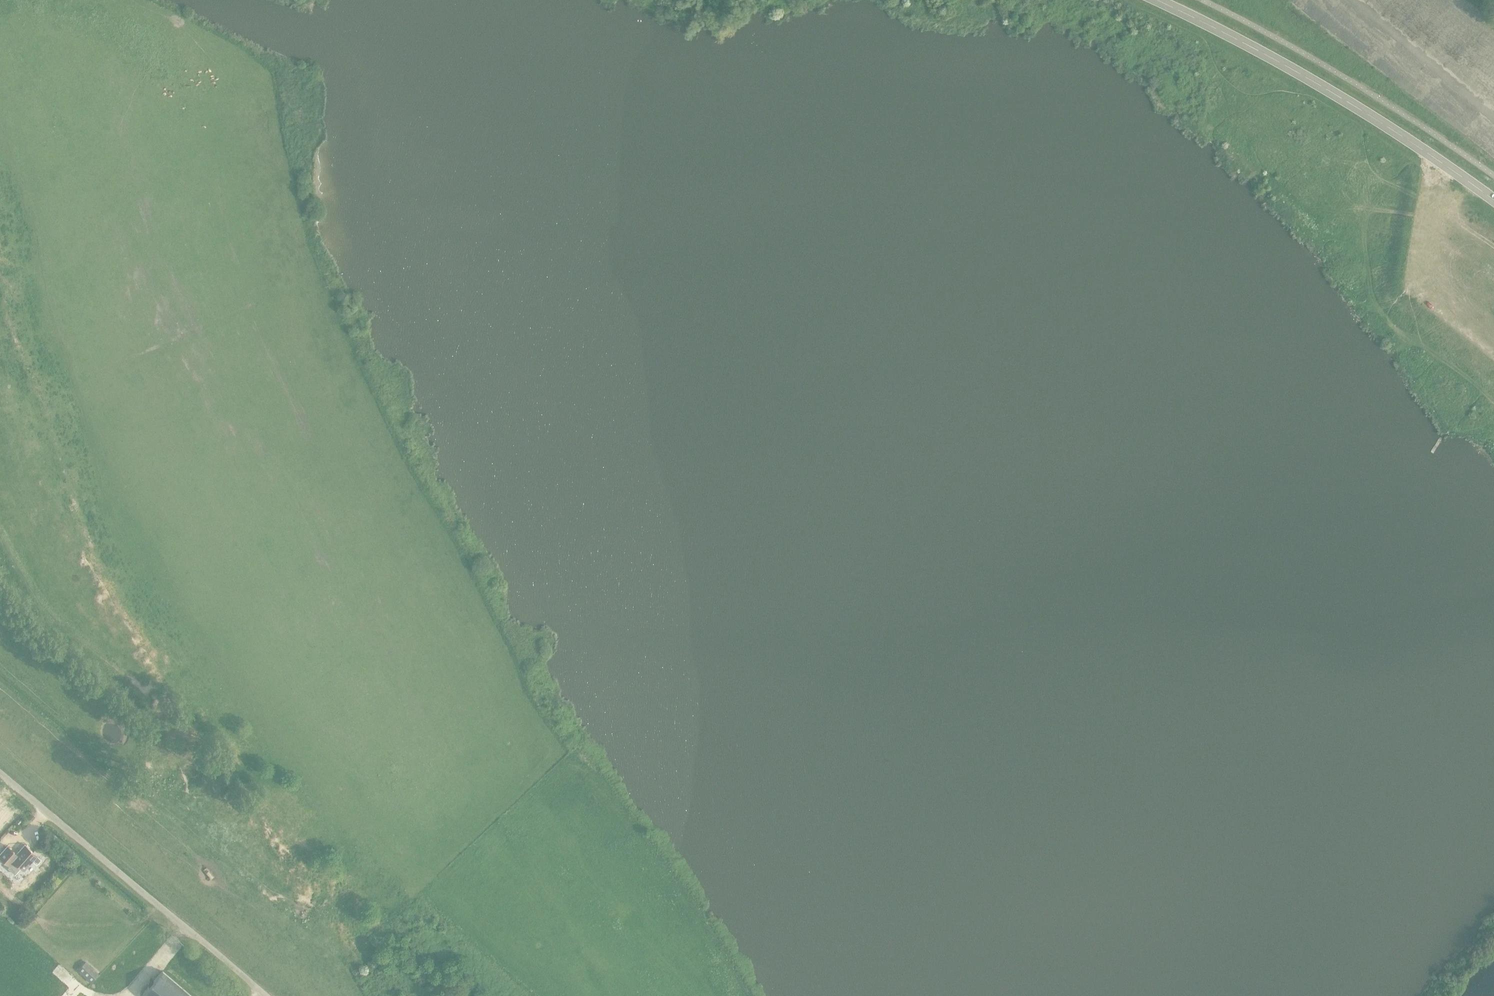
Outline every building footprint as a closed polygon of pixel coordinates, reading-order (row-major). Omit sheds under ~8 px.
[(8,867),(15,873),(21,867),(23,869),(37,855),(25,843),(16,852),(7,844),(0,852),(0,857),(9,866),(8,867)] [(77,969),(91,982),(100,973),(86,960),(77,969)] [(143,995),(192,995),(162,970),(141,995),(143,995)]
